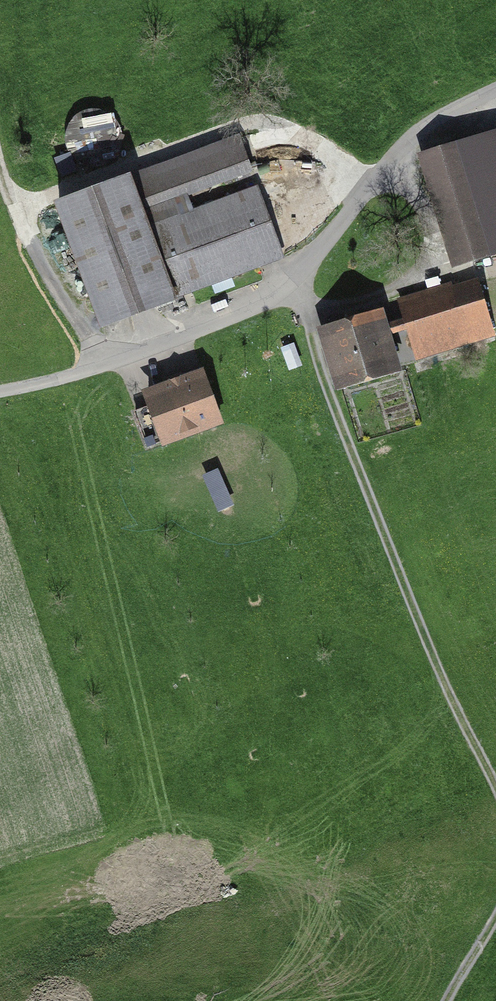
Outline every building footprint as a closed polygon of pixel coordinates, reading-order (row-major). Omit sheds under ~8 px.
[(238,139),(49,208),(92,325),(281,256),(253,181),(180,208),(174,194),(248,167),(238,139)] [(481,252),(447,146),(412,157),(445,263),(481,252)] [(459,281),(395,301),(413,359),(478,339),(459,281)] [(396,370),(380,312),(324,327),(340,385),(396,370)] [(205,374),(148,392),(164,442),(221,424),(205,374)]
